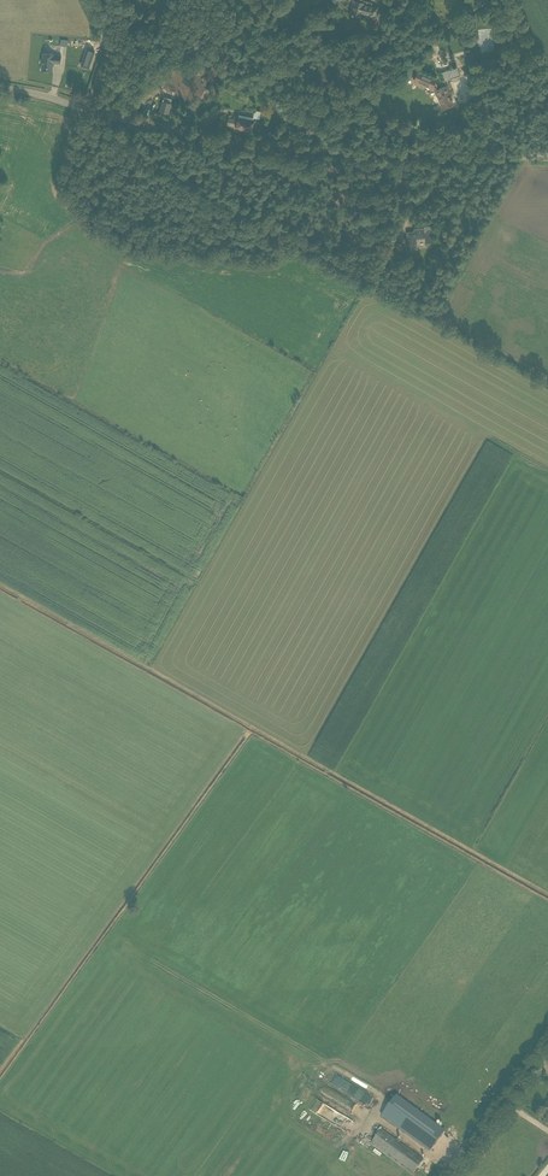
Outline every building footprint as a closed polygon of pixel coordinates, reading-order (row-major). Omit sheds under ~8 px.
[(364,3),(353,0),(350,14),(354,15),(353,15),(358,17),(358,16),(360,16),(361,13),(368,15),(367,17),(375,19),(378,7),(370,5),(364,4),(364,3)] [(378,39),(382,48),(396,41),(391,33),(378,39)] [(86,49),(81,66),(89,69),(95,52),(86,49)] [(53,63),(60,64),(61,55),(54,55),(54,54),(43,53),(41,70),(52,71),(53,63)] [(277,78),(284,71),(278,66),(272,73),(277,78)] [(459,76),(457,67),(445,71),(447,80),(459,76)] [(435,91),(437,96),(438,95),(443,108),(453,104),(452,100),(447,86),(438,89),(435,82),(436,79),(418,71),(414,81),(432,89),(432,88),(434,89),(435,91)] [(161,89),(158,86),(150,92),(153,95),(161,89)] [(162,105),(160,111),(168,113),(170,107),(172,99),(164,97),(162,105)] [(251,130),(253,120),(239,118),(239,116),(235,115),(234,118),(229,117),(228,124),(236,126),(236,128),(251,130)] [(434,241),(433,224),(424,225),(425,229),(415,229),(415,232),(408,232),(409,249),(416,248),(416,238),(425,237),(426,241),(432,241),(434,241)] [(396,1096),(382,1115),(430,1151),(444,1132),(396,1096)] [(382,1130),(371,1145),(412,1175),(423,1160),(382,1130)]
